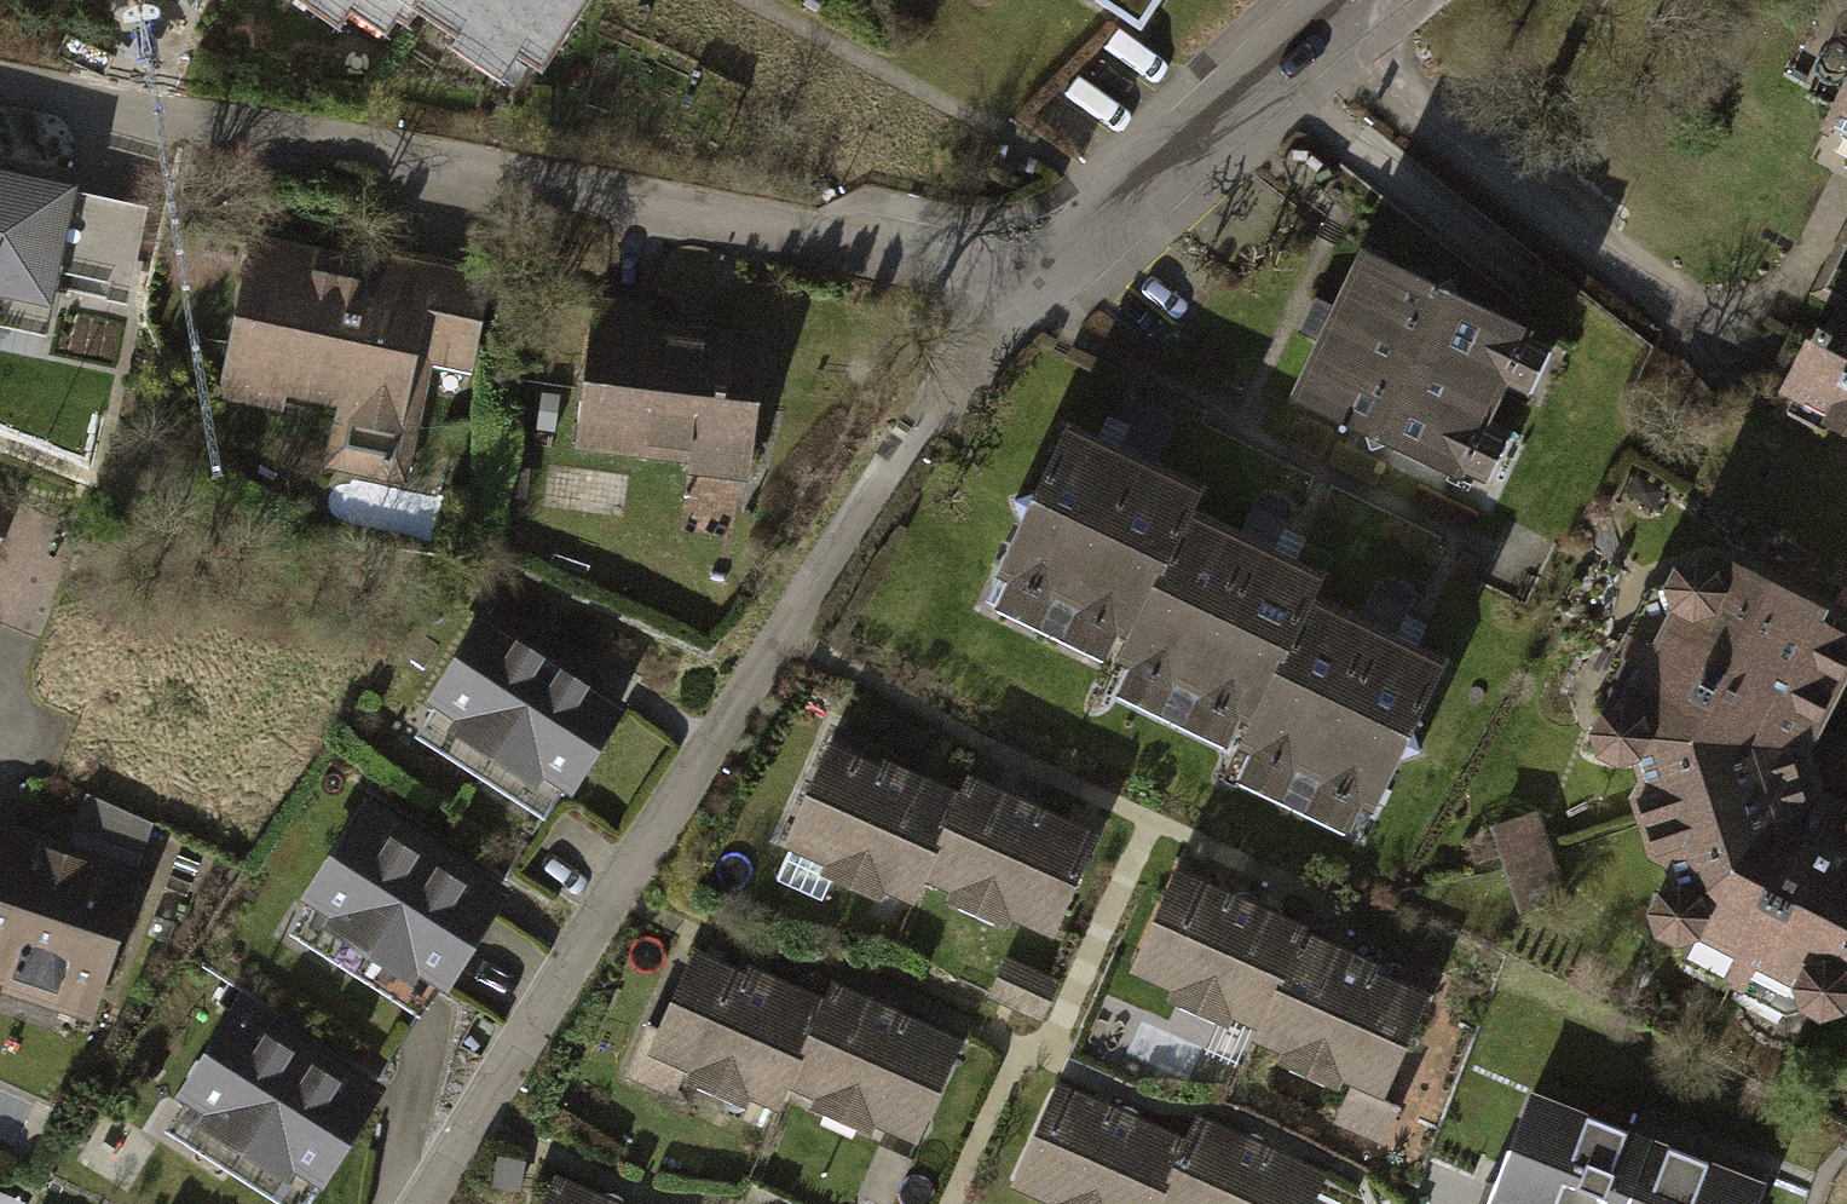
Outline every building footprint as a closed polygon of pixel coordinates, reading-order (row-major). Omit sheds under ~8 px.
[(341,26),(352,10),(384,32),(396,14),(404,19),(413,6),(454,34),(447,45),(498,79),(517,52),(540,68),(585,0),(302,0),(341,26)] [(1139,27),(1158,0),(1099,0),(1139,27)] [(1819,160),(1846,173),(1846,100),(1819,160)] [(46,333),(54,292),(120,305),(142,199),(68,184),(69,178),(0,164),(0,324),(46,333)] [(366,253),(249,228),(214,394),(277,408),(281,391),(331,401),(317,465),(405,484),(431,364),(465,371),(488,261),(370,236),(366,253)] [(1525,322),(1357,243),(1321,319),(1286,395),(1452,472),(1456,463),(1483,475),(1504,431),(1484,421),(1507,371),(1526,381),(1545,341),(1521,330),(1525,322)] [(1780,381),(1846,417),(1846,256),(1780,381)] [(649,298),(593,291),(573,444),(688,459),(686,471),(740,478),(761,328),(647,312),(649,298)] [(1169,467),(1070,419),(994,569),(1006,575),(992,602),(1103,658),(1111,644),(1133,655),(1117,687),(1223,740),(1229,728),(1253,740),(1237,772),(1345,826),(1360,797),(1371,802),(1445,654),(1407,635),(1309,589),(1319,567),(1283,550),(1188,506),(1200,482),(1169,467)] [(17,490),(0,483),(0,529),(17,490)] [(1712,535),(1612,719),(1669,909),(1846,993),(1846,794),(1828,784),(1816,745),(1846,681),(1846,612),(1712,535)] [(623,701),(479,607),(420,697),(433,705),(414,734),(537,815),(557,785),(564,789),(623,701)] [(928,778),(827,733),(778,842),(819,861),(813,873),(877,902),(882,890),(912,903),(925,876),(951,888),(946,900),(1003,926),(1009,912),(1049,930),(1093,832),(1002,791),(965,774),(957,791),(928,778)] [(83,793),(67,845),(136,868),(151,823),(83,793)] [(509,888),(360,794),(294,897),(304,903),(287,929),(416,1011),(437,978),(447,985),(509,888)] [(1537,810),(1493,824),(1523,916),(1567,902),(1537,810)] [(0,823),(0,983),(0,993),(90,1023),(141,870),(136,868),(67,845),(0,823)] [(1210,877),(1216,866),(1180,850),(1126,969),(1165,987),(1160,998),(1224,1026),(1229,1014),(1251,1025),(1247,1034),(1280,1049),(1276,1059),(1335,1085),(1340,1073),(1355,1080),(1337,1118),(1384,1140),(1399,1106),(1382,1099),(1429,995),(1374,970),(1378,961),(1337,942),(1303,927),(1306,920),(1273,906),(1210,877)] [(744,971),(690,947),(642,1052),(681,1069),(676,1080),(742,1109),(748,1095),(772,1106),(785,1079),(817,1094),(812,1104),(867,1129),(871,1121),(914,1140),(959,1039),(866,998),(831,982),(823,999),(791,984),(747,965),(744,971)] [(239,996),(176,1094),(184,1100),(166,1128),(284,1203),(294,1203),(310,1179),(319,1185),(382,1088),(239,996)] [(1057,1077),(1009,1180),(1051,1200),(1049,1203),(1312,1203),(1326,1173),(1278,1151),(1192,1111),(1181,1134),(1105,1099),(1057,1077)] [(1530,1096),(1489,1203),(1755,1203),(1763,1183),(1530,1096)] [(550,1175),(537,1203),(616,1203),(550,1175)]
